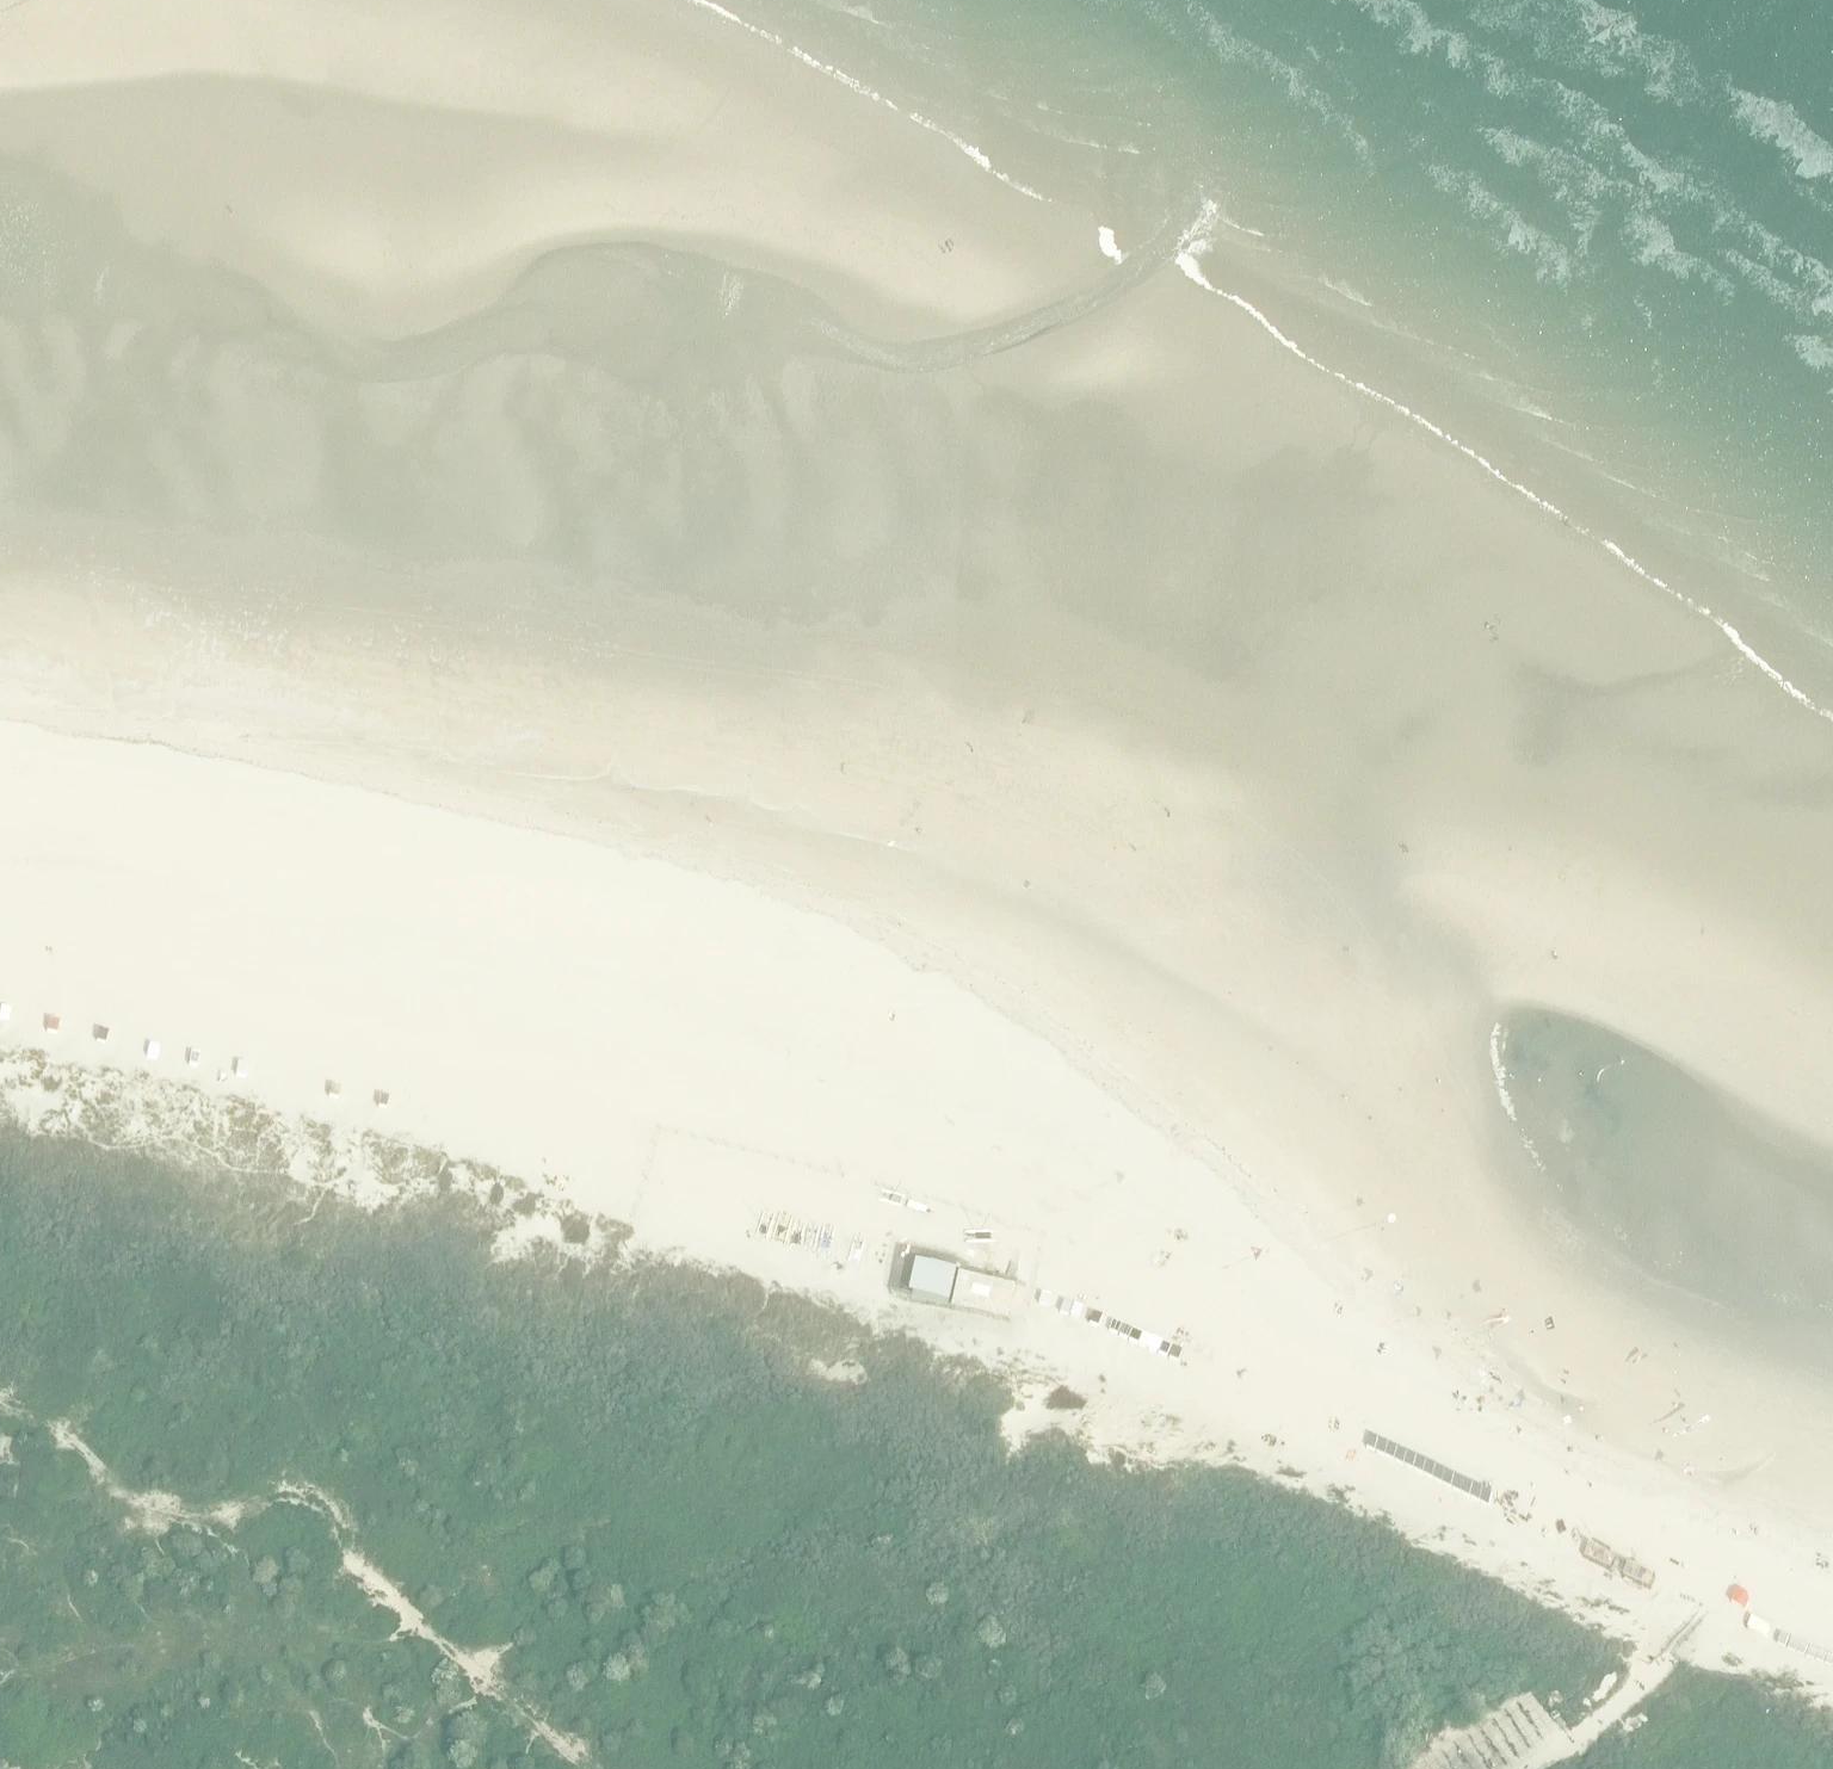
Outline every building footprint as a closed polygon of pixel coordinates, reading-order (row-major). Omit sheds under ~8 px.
[(846,1265),(840,1292),(884,1302),(890,1274),(846,1265)] [(1036,1338),(1084,1346),(1091,1305),(1042,1297),(1036,1338)]
